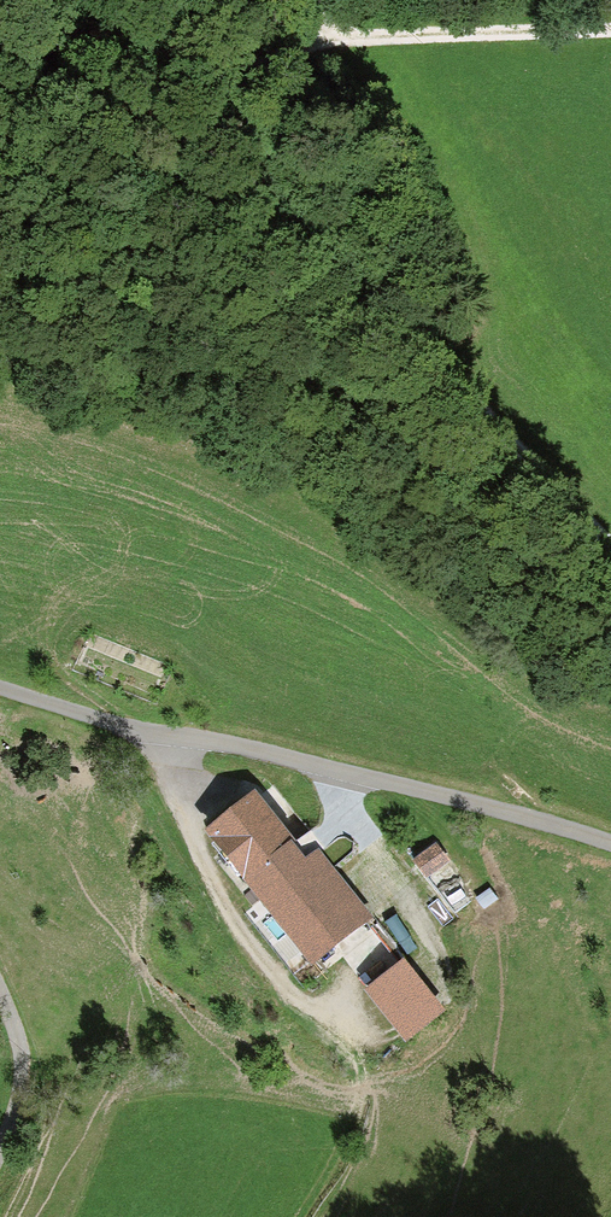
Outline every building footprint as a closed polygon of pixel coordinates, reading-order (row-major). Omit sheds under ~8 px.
[(262,801),(214,838),(314,966),(364,926),(262,801)] [(435,838),(417,858),(446,886),(465,866),(435,838)] [(364,979),(389,963),(379,948),(354,964),(364,979)] [(367,979),(407,1035),(451,1004),(412,948),(367,979)]
